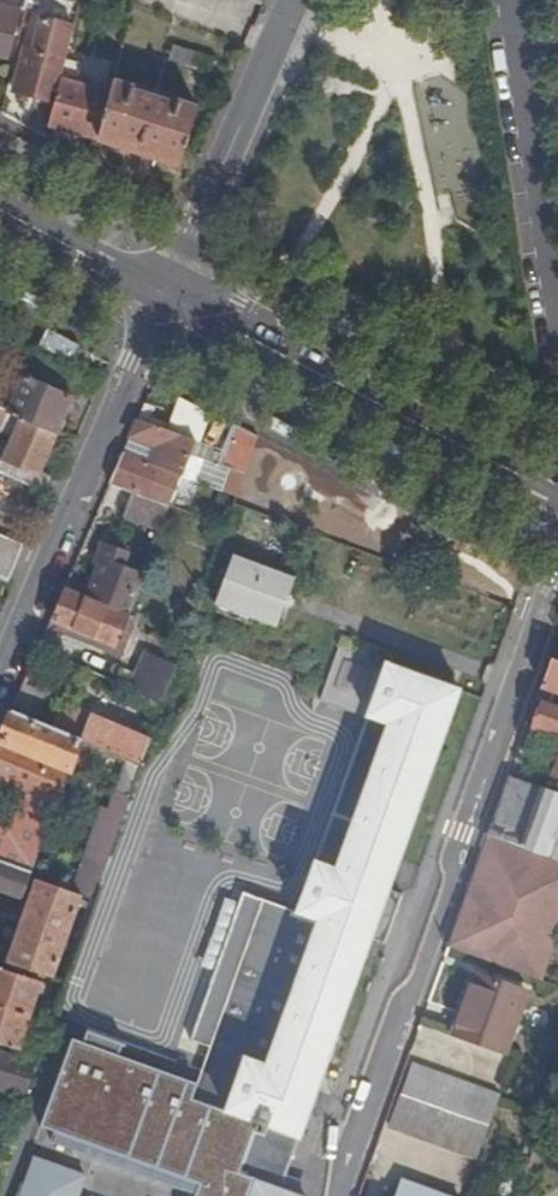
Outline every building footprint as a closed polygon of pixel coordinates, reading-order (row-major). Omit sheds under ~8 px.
[(9,59),(21,11),(27,12),(30,0),(0,0),(0,57),(9,59)] [(57,104),(68,62),(77,29),(46,21),(38,52),(28,49),(17,93),(57,104)] [(211,77),(216,62),(186,51),(180,66),(211,77)] [(51,127),(100,141),(112,95),(70,84),(72,78),(80,80),(83,66),(68,62),(57,104),(51,127)] [(112,95),(100,141),(182,167),(191,140),(199,111),(178,105),(177,109),(134,96),(136,91),(115,85),(112,95)] [(31,359),(28,366),(32,367),(17,402),(0,394),(0,415),(11,420),(57,440),(73,404),(70,403),(80,380),(31,359)] [(8,437),(0,460),(0,470),(28,483),(45,491),(51,477),(43,474),(58,441),(57,440),(11,420),(0,415),(0,434),(8,437)] [(172,511),(174,512),(194,458),(193,458),(198,445),(138,425),(130,442),(158,451),(156,457),(164,460),(160,471),(123,457),(110,487),(137,497),(172,511)] [(17,510),(28,483),(0,470),(0,503),(17,510)] [(163,536),(172,511),(137,497),(127,522),(163,536)] [(8,582),(22,544),(0,534),(0,578),(8,582)] [(131,620),(146,579),(123,570),(128,556),(107,548),(86,602),(131,620)] [(296,583),(235,560),(217,608),(278,631),(296,583)] [(64,594),(51,625),(118,652),(131,620),(86,602),(64,594)] [(272,988),(346,1015),(371,944),(384,948),(402,897),(389,892),(460,694),(341,652),(322,704),(368,722),(389,729),(337,874),(316,866),(272,988)] [(164,709),(178,669),(147,656),(129,693),(164,709)] [(552,663),(543,691),(557,697),(557,665),(552,663)] [(50,700),(24,689),(12,716),(39,727),(50,700)] [(545,706),(535,732),(557,741),(557,711),(545,706)] [(82,745),(39,727),(12,716),(0,744),(0,747),(70,777),(71,778),(83,746),(82,745)] [(142,771),(151,745),(148,744),(147,746),(91,722),(82,745),(83,746),(128,765),(142,771)] [(389,729),(368,722),(316,866),(337,874),(389,729)] [(0,747),(0,784),(29,796),(58,807),(70,777),(0,747)] [(131,803),(142,771),(128,765),(117,798),(131,803)] [(510,782),(490,838),(498,842),(557,863),(557,800),(510,782)] [(53,820),(58,807),(29,796),(24,809),(53,820)] [(42,849),(53,820),(24,809),(12,839),(42,849)] [(0,835),(0,865),(31,876),(42,849),(12,839),(0,835)] [(490,864),(498,842),(490,838),(481,861),(490,864)] [(557,945),(557,863),(498,842),(490,864),(481,861),(454,939),(466,944),(462,954),(544,984),(557,945)] [(23,904),(34,877),(31,876),(0,865),(0,896),(23,904)] [(7,966),(52,981),(82,900),(38,884),(7,966)] [(454,939),(450,950),(462,954),(466,944),(454,939)] [(30,1021),(41,986),(0,973),(0,1011),(30,1021)] [(505,1056),(527,997),(477,979),(455,1040),(505,1056)] [(281,1193),(299,1142),(300,1142),(346,1015),(272,988),(226,1117),(213,1112),(196,1161),(209,1166),(204,1181),(201,1181),(196,1195),(213,1195),(222,1171),(254,1183),(249,1195),(290,1195),(281,1193)] [(0,1011),(0,1049),(18,1055),(30,1021),(0,1011)] [(23,1100),(35,1068),(0,1057),(0,1093),(23,1100)] [(479,1163),(502,1099),(414,1068),(391,1131),(479,1163)] [(190,1160),(196,1161),(213,1112),(208,1110),(190,1160)] [(528,1176),(532,1164),(522,1159),(517,1173),(528,1176)] [(85,1180),(35,1161),(22,1195),(79,1195),(85,1180)] [(411,1187),(408,1195),(436,1195),(411,1187)]
